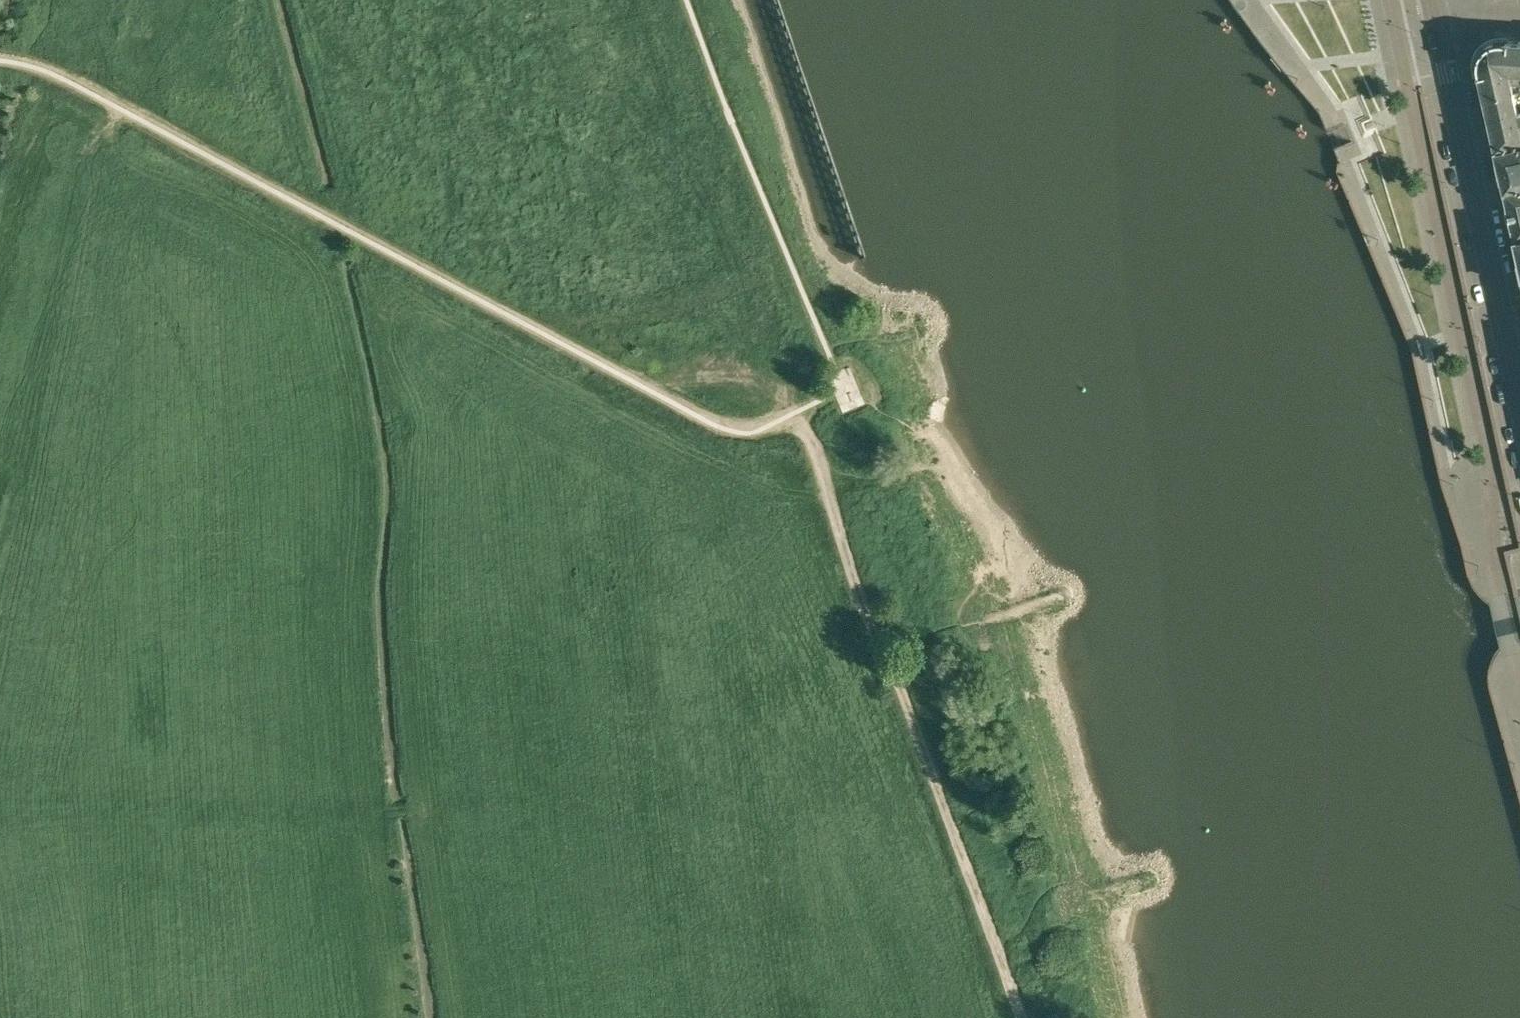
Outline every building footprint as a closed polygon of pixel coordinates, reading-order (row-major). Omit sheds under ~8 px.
[(1485,93),(1519,86),(1519,40),(1503,39),(1498,38),(1496,39),(1492,40),(1486,43),(1483,46),(1481,51),(1479,55),(1479,61),(1479,66),(1485,93)] [(1485,93),(1497,147),(1519,142),(1519,86),(1485,93)] [(1497,147),(1505,187),(1519,184),(1519,142),(1497,147)] [(1505,187),(1516,235),(1519,234),(1519,184),(1505,187)]
